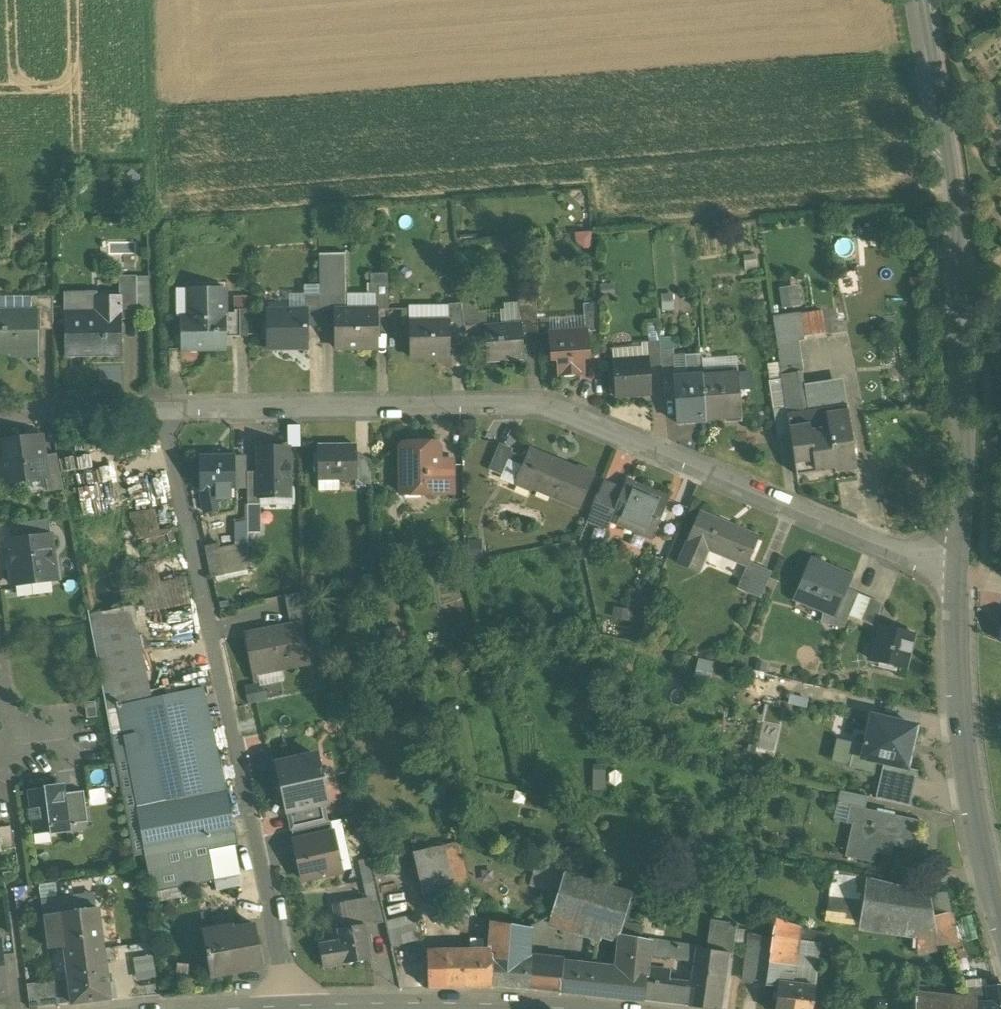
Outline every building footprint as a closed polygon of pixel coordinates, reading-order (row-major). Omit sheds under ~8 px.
[(876,237),(874,226),(859,228),(860,239),(876,237)] [(345,254),(319,255),(320,295),(320,327),(336,326),(336,318),(341,318),(341,311),(346,310),(345,254)] [(388,311),(388,274),(375,274),(375,283),(371,283),(371,296),(375,296),(375,310),(376,310),(376,311),(388,311)] [(136,277),(119,277),(119,297),(120,297),(121,315),(137,315),(136,277)] [(226,350),(225,288),(188,289),(188,318),(180,318),(180,337),(188,337),(189,350),(226,350)] [(797,290),(781,292),(783,308),(799,306),(797,290)] [(320,327),(320,295),(304,295),(305,311),(307,311),(307,327),(320,327)] [(97,313),(66,314),(66,308),(64,308),(65,356),(121,355),(121,321),(121,315),(120,297),(119,297),(97,297),(97,313)] [(535,297),(518,298),(520,325),(521,325),(522,334),(538,333),(535,297)] [(53,331),(52,298),(31,298),(31,312),(39,312),(39,331),(53,331)] [(461,304),(449,305),(449,316),(462,315),(462,314),(461,304)] [(596,304),(583,305),(585,331),(586,331),(586,332),(598,332),(596,304)] [(248,310),(234,310),(234,338),(248,337),(248,310)] [(346,310),(341,311),(341,318),(336,318),(336,326),(336,349),(377,348),(376,311),(376,310),(375,310),(346,310)] [(307,327),(307,311),(305,311),(274,311),(274,325),(267,325),(267,349),(307,349),(307,327)] [(39,312),(31,312),(0,313),(0,353),(22,353),(22,357),(39,357),(39,331),(39,312)] [(478,312),(462,314),(462,315),(465,346),(485,345),(484,327),(479,328),(478,312)] [(822,312),(800,315),(803,337),(825,334),(822,312)] [(462,315),(449,316),(449,322),(450,322),(450,346),(465,346),(462,315)] [(800,315),(773,319),(777,345),(798,342),(804,341),(803,337),(800,315)] [(449,322),(416,322),(416,337),(410,337),(410,358),(450,357),(450,346),(450,322),(449,322)] [(520,325),(484,327),(485,345),(487,362),(524,359),(522,334),(521,325),(520,325)] [(585,331),(550,334),(552,360),(558,359),(559,375),(583,374),(582,358),(588,357),(586,332),(586,331),(585,331)] [(673,340),(659,341),(659,342),(660,351),(673,350),(673,340)] [(659,342),(646,343),(647,360),(648,360),(649,367),(661,367),(660,351),(659,342)] [(798,342),(777,345),(781,376),(801,373),(803,372),(798,342)] [(673,350),(660,351),(661,367),(662,375),(674,374),(673,350)] [(647,360),(612,362),(615,397),(651,394),(649,367),(648,360),(647,360)] [(738,373),(702,376),(706,422),(742,419),(738,373)] [(781,376),(786,408),(787,415),(807,412),(803,386),(801,373),(781,376)] [(702,376),(674,378),(678,424),(706,422),(702,376)] [(843,380),(803,386),(807,412),(826,409),(847,405),(843,380)] [(807,412),(787,415),(790,436),(796,475),(835,470),(836,473),(856,470),(847,405),(826,409),(807,412)] [(786,408),(773,410),(777,438),(790,436),(787,415),(786,408)] [(0,442),(0,457),(4,484),(46,478),(47,478),(44,456),(41,436),(0,442)] [(512,450),(499,444),(488,471),(501,476),(512,450)] [(433,445),(405,445),(402,449),(402,489),(417,488),(422,493),(437,493),(437,494),(438,494),(438,464),(438,449),(433,445)] [(356,446),(318,447),(318,480),(355,480),(356,480),(356,463),(356,446)] [(289,449),(258,449),(258,454),(258,472),(259,497),(260,497),(289,497),(289,449)] [(576,470),(529,451),(515,485),(532,492),(533,489),(580,509),(594,475),(577,468),(576,470)] [(60,456),(61,468),(99,466),(99,453),(60,456)] [(56,455),(44,456),(47,478),(46,478),(48,492),(63,490),(56,455)] [(234,490),(234,458),(199,458),(200,490),(209,490),(234,490)] [(370,463),(356,463),(356,480),(355,480),(355,487),(371,487),(370,463)] [(451,464),(438,464),(438,494),(452,494),(451,464)] [(259,497),(258,472),(247,472),(247,505),(260,505),(260,497),(259,497)] [(668,501),(625,483),(621,493),(609,520),(611,521),(652,538),(668,501)] [(602,486),(588,520),(608,528),(611,521),(609,520),(621,493),(602,486)] [(218,500),(212,501),(209,490),(200,490),(205,514),(220,511),(218,500)] [(234,490),(209,490),(212,501),(218,500),(220,511),(235,509),(234,490)] [(698,514),(687,541),(688,541),(678,565),(697,573),(707,549),(747,566),(758,538),(698,514)] [(49,520),(14,525),(16,541),(51,536),(49,520)] [(51,536),(7,542),(13,585),(56,579),(51,536)] [(218,545),(206,547),(212,578),(224,576),(218,545)] [(851,577),(812,561),(795,600),(822,612),(832,616),(834,617),(843,596),(845,590),(851,577)] [(755,568),(745,593),(760,600),(772,573),(759,567),(758,569),(755,568)] [(858,595),(845,590),(843,596),(855,602),(858,595)] [(310,592),(285,597),(288,613),(314,608),(310,592)] [(858,595),(855,602),(849,616),(860,621),(868,599),(858,595)] [(843,596),(834,617),(832,616),(830,626),(844,628),(849,616),(855,602),(843,596)] [(881,604),(869,599),(860,621),(859,621),(874,628),(876,624),(881,604)] [(134,607),(88,616),(106,709),(152,699),(134,607)] [(314,608),(288,613),(291,626),(301,624),(301,625),(317,622),(314,608)] [(609,622),(623,624),(625,610),(611,608),(609,622)] [(832,616),(822,612),(820,624),(830,626),(832,616)] [(291,626),(246,635),(253,674),(309,664),(301,625),(301,624),(291,626)] [(914,635),(881,626),(872,661),(905,670),(914,635)] [(152,699),(106,709),(111,734),(122,732),(147,856),(180,850),(236,839),(226,790),(225,790),(214,738),(203,688),(152,699)] [(95,702),(85,703),(87,719),(97,718),(95,702)] [(774,743),(782,709),(767,705),(759,739),(774,743)] [(912,771),(921,726),(870,716),(861,761),(884,765),(912,771)] [(316,756),(277,765),(281,781),(276,789),(284,794),(287,812),(322,804),(326,803),(323,786),(328,778),(320,772),(316,756)] [(912,771),(884,765),(877,799),(911,806),(919,773),(912,771)] [(64,785),(44,787),(44,789),(28,791),(31,809),(27,810),(28,821),(32,821),(34,835),(50,833),(50,835),(70,832),(69,825),(65,794),(64,785)] [(84,792),(65,794),(69,825),(88,822),(84,792)] [(867,797),(842,792),(839,806),(850,808),(850,807),(865,810),(865,809),(867,797)] [(322,804),(287,812),(291,831),(327,823),(322,804)] [(865,810),(850,807),(850,808),(847,824),(852,825),(845,857),(873,863),(875,853),(890,856),(892,846),(911,850),(917,820),(865,809),(865,810)] [(327,823),(291,831),(294,842),(332,834),(330,823),(327,823)] [(0,828),(0,840),(1,850),(13,849),(10,827),(0,828)] [(332,834),(294,842),(302,880),(341,872),(333,834),(332,834)] [(465,872),(459,843),(443,847),(453,889),(468,886),(465,872)] [(443,847),(413,853),(422,895),(453,889),(443,847)] [(180,850),(147,856),(150,874),(184,868),(180,850)] [(248,859),(237,860),(239,878),(249,876),(248,859)] [(371,861),(360,863),(365,886),(376,884),(371,861)] [(564,873),(536,865),(530,886),(558,894),(564,874),(564,873)] [(184,868),(150,874),(153,891),(187,885),(184,868)] [(851,874),(834,870),(826,922),(844,925),(851,874)] [(632,893),(564,874),(558,894),(551,916),(619,936),(620,935),(623,924),(632,893)] [(866,878),(851,874),(844,925),(859,927),(866,878)] [(928,894),(866,878),(859,927),(917,929),(935,930),(933,917),(928,894)] [(376,884),(365,886),(368,906),(381,903),(376,884)] [(945,894),(928,894),(933,917),(950,913),(945,894)] [(345,903),(334,905),(338,930),(350,928),(345,903)] [(381,903),(368,906),(372,926),(385,924),(385,923),(381,903)] [(97,909),(60,913),(64,948),(69,980),(72,1003),(72,1004),(110,999),(104,958),(103,959),(97,909)] [(60,913),(45,915),(50,949),(64,948),(60,913)] [(950,913),(933,917),(935,930),(917,929),(916,951),(917,953),(937,949),(936,948),(942,947),(942,946),(957,943),(950,913)] [(414,916),(385,923),(385,924),(391,948),(420,941),(414,916)] [(773,932),(770,953),(770,954),(766,987),(777,988),(778,983),(792,984),(798,941),(800,928),(775,920),(773,932)] [(738,925),(715,921),(710,950),(729,953),(729,954),(732,955),(735,929),(736,928),(738,928),(738,925)] [(496,923),(492,922),(489,955),(490,955),(491,962),(507,963),(510,925),(496,923)] [(642,928),(623,924),(620,935),(631,936),(640,938),(642,928)] [(255,925),(203,934),(211,978),(263,969),(255,925)] [(518,927),(510,925),(507,963),(526,965),(529,929),(518,927)] [(350,928),(338,930),(340,942),(344,965),(371,961),(365,926),(350,928)] [(746,931),(735,929),(733,950),(743,951),(746,931)] [(631,936),(620,935),(619,936),(615,974),(592,971),(593,964),(563,961),(562,968),(561,968),(559,994),(561,994),(561,993),(644,1002),(646,980),(647,970),(648,955),(649,940),(630,937),(631,936)] [(12,940),(0,941),(2,955),(14,954),(12,940)] [(701,949),(655,941),(654,956),(699,963),(701,949)] [(340,942),(319,945),(323,968),(344,965),(340,942)] [(701,949),(699,963),(696,983),(690,983),(689,990),(687,1007),(704,1008),(721,1008),(729,954),(729,953),(710,950),(701,949)] [(132,956),(136,978),(154,975),(150,953),(132,956)] [(489,955),(428,956),(429,989),(492,987),(491,962),(490,955),(489,955)] [(507,963),(491,962),(492,987),(559,994),(561,968),(526,965),(507,963)] [(666,972),(647,970),(646,980),(666,982),(666,972)] [(995,979),(986,980),(987,987),(997,987),(995,979)] [(69,980),(54,982),(57,1005),(72,1003),(69,980)] [(666,982),(646,980),(644,1002),(687,1007),(689,990),(674,989),(675,983),(666,982)] [(778,983),(777,988),(775,1008),(812,1008),(815,987),(792,984),(778,983)] [(987,987),(990,1006),(1000,1005),(1000,986),(997,987),(987,987)] [(929,988),(916,988),(915,998),(928,999),(929,988)] [(951,1008),(951,1001),(928,999),(915,998),(915,1008),(976,1008),(975,1006),(951,1008)]
